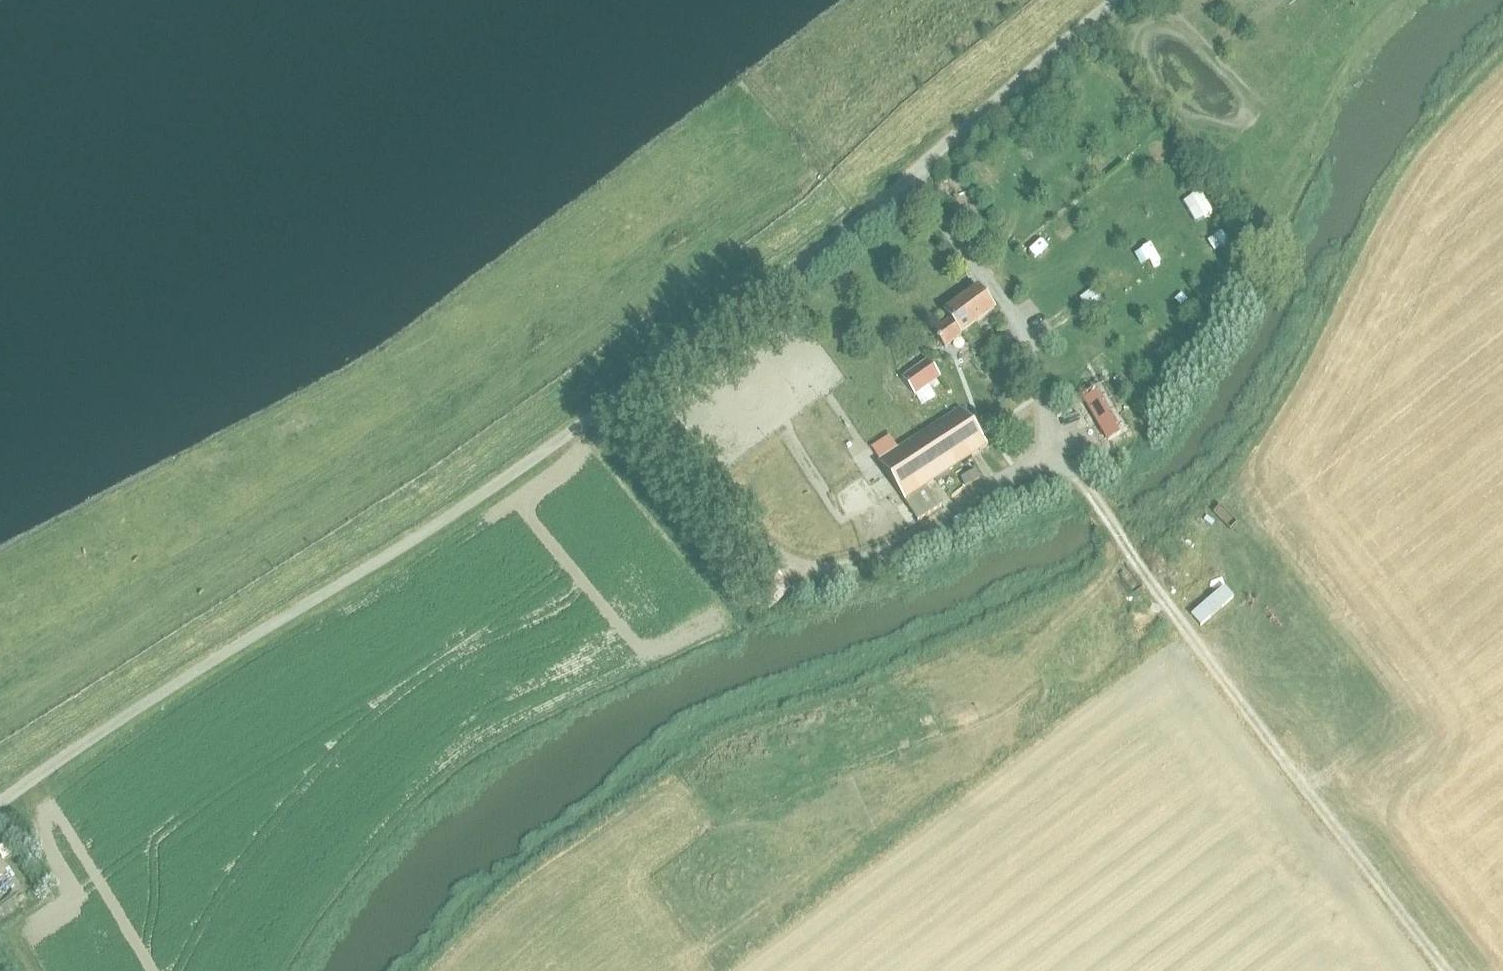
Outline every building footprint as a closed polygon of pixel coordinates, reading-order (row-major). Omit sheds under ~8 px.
[(933,333),(944,348),(995,310),(977,287),(944,312),(950,321),(933,333)] [(902,371),(910,384),(934,369),(927,357),(902,371)] [(1083,397),(1109,442),(1130,430),(1104,385),(1083,397)] [(961,409),(879,462),(918,521),(940,506),(927,486),(987,447),(961,409)] [(755,588),(771,609),(791,594),(776,573),(755,588)] [(1209,614),(1222,602),(1209,586),(1195,597),(1209,614)]
